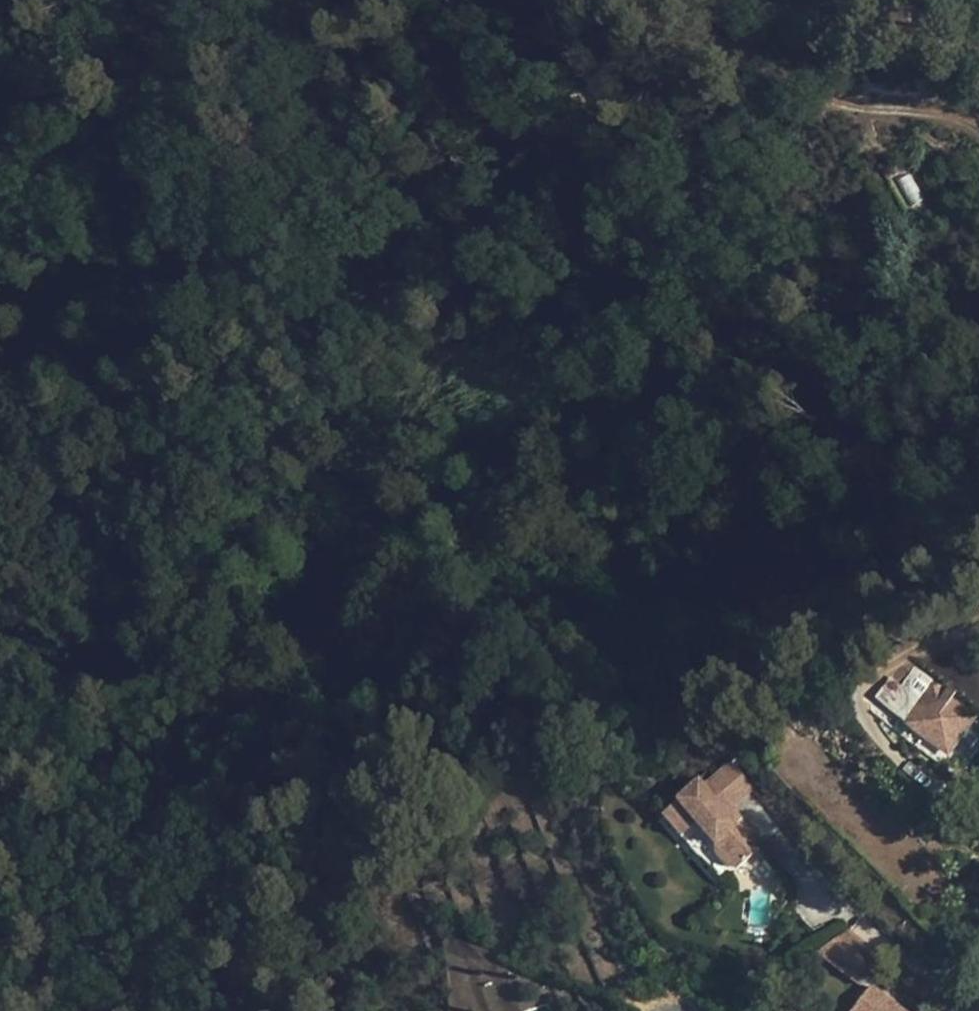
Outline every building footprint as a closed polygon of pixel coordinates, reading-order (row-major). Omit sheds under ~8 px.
[(909,172),(895,179),(910,207),(923,201),(909,172)] [(901,691),(891,684),(878,702),(947,753),(972,718),(949,702),(951,699),(914,672),(901,691)] [(738,869),(764,843),(742,820),(732,809),(753,788),(733,767),(705,793),(700,787),(679,807),(697,826),(716,845),(738,869)] [(679,807),(667,819),(684,838),(697,826),(679,807)] [(877,980),(890,962),(847,930),(817,951),(861,984),(870,975),(877,980)] [(871,985),(850,1010),(905,1010),(871,985)]
